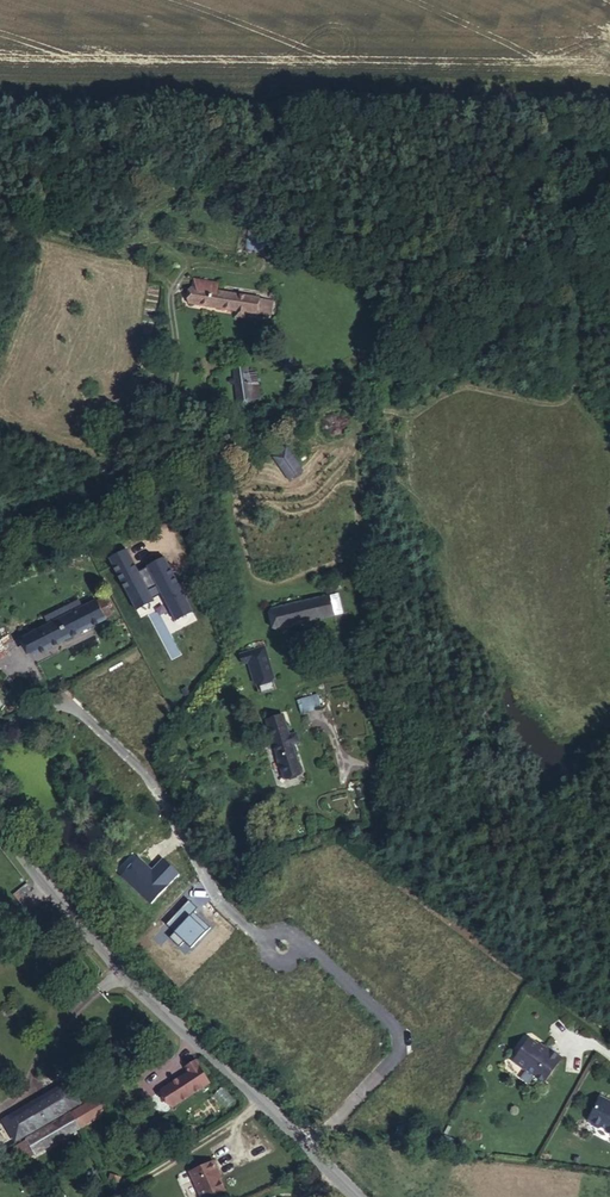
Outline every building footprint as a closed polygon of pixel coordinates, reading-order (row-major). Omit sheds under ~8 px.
[(271,234),(272,223),(260,221),(258,232),(250,231),(248,248),(275,253),(278,236),(271,234)] [(259,299),(217,292),(218,284),(194,280),(190,303),(256,314),(257,313),(270,315),(272,302),(259,299)] [(257,382),(256,373),(248,374),(247,367),(235,369),(239,402),(260,398),(258,382),(257,382)] [(290,480),(303,471),(287,448),(274,457),(290,480)] [(168,557),(168,560),(134,560),(134,570),(183,571),(183,557),(168,557)] [(329,596),(302,603),(307,622),(334,615),(329,596)] [(96,601),(83,608),(81,603),(48,619),(50,625),(24,639),(32,656),(59,642),(113,615),(109,607),(101,611),(96,601)] [(307,622),(302,603),(274,610),(278,629),(307,622)] [(174,647),(199,640),(188,604),(163,612),(174,647)] [(256,684),(274,678),(265,647),(241,655),(244,664),(249,663),(256,684)] [(297,699),(300,713),(321,707),(317,694),(297,699)] [(267,720),(270,730),(286,725),(283,715),(267,720)] [(286,725),(270,730),(284,777),(301,772),(286,725)] [(529,1041),(515,1060),(516,1064),(543,1084),(561,1059),(548,1050),(546,1053),(529,1041)] [(172,1107),(209,1083),(197,1060),(186,1067),(189,1073),(162,1091),(172,1107)] [(15,1141),(81,1103),(68,1082),(3,1121),(15,1141)] [(591,1117),(592,1118),(593,1121),(600,1124),(603,1123),(609,1126),(609,1129),(609,1098),(602,1094),(591,1117)] [(102,1095),(74,1108),(82,1126),(111,1113),(102,1095)] [(49,1126),(58,1142),(80,1128),(71,1113),(49,1126)] [(35,1155),(58,1142),(49,1126),(26,1139),(35,1155)] [(35,1155),(26,1139),(14,1146),(23,1162),(35,1155)] [(190,1172),(202,1196),(212,1196),(225,1191),(216,1171),(218,1170),(214,1161),(190,1172)]
